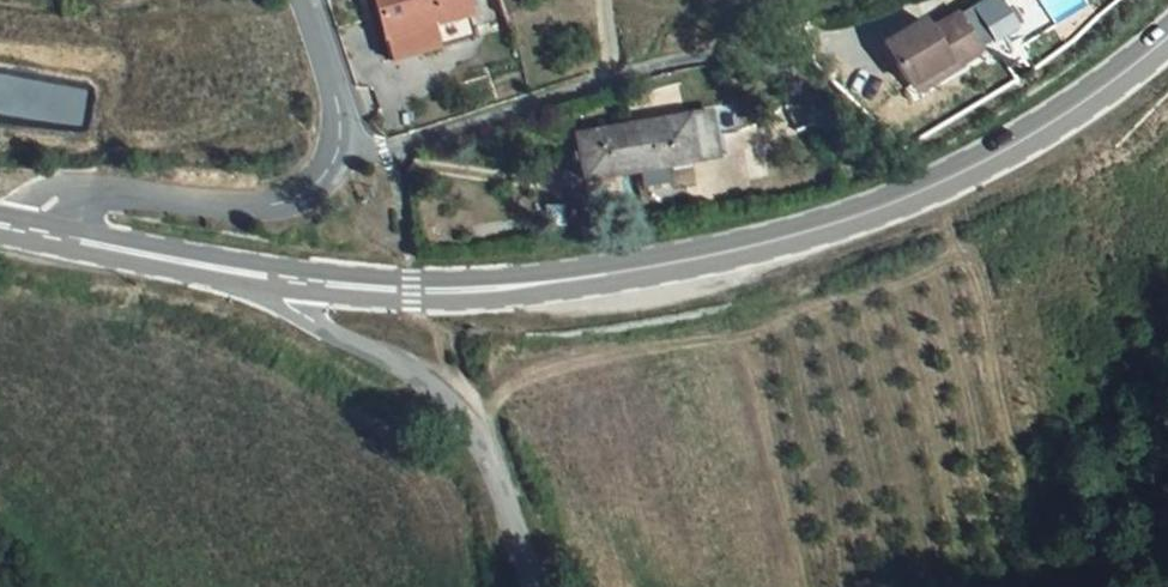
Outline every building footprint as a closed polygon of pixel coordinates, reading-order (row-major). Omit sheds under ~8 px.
[(397,61),(478,38),(467,0),(379,0),(397,61)] [(927,24),(885,48),(916,104),(967,78),(963,69),(983,58),(962,21),(935,36),(927,24)] [(631,171),(637,170),(641,187),(666,182),(663,166),(690,161),(722,155),(713,110),(682,116),(622,127),(631,171)] [(580,180),(631,171),(622,127),(573,136),(580,180)]
